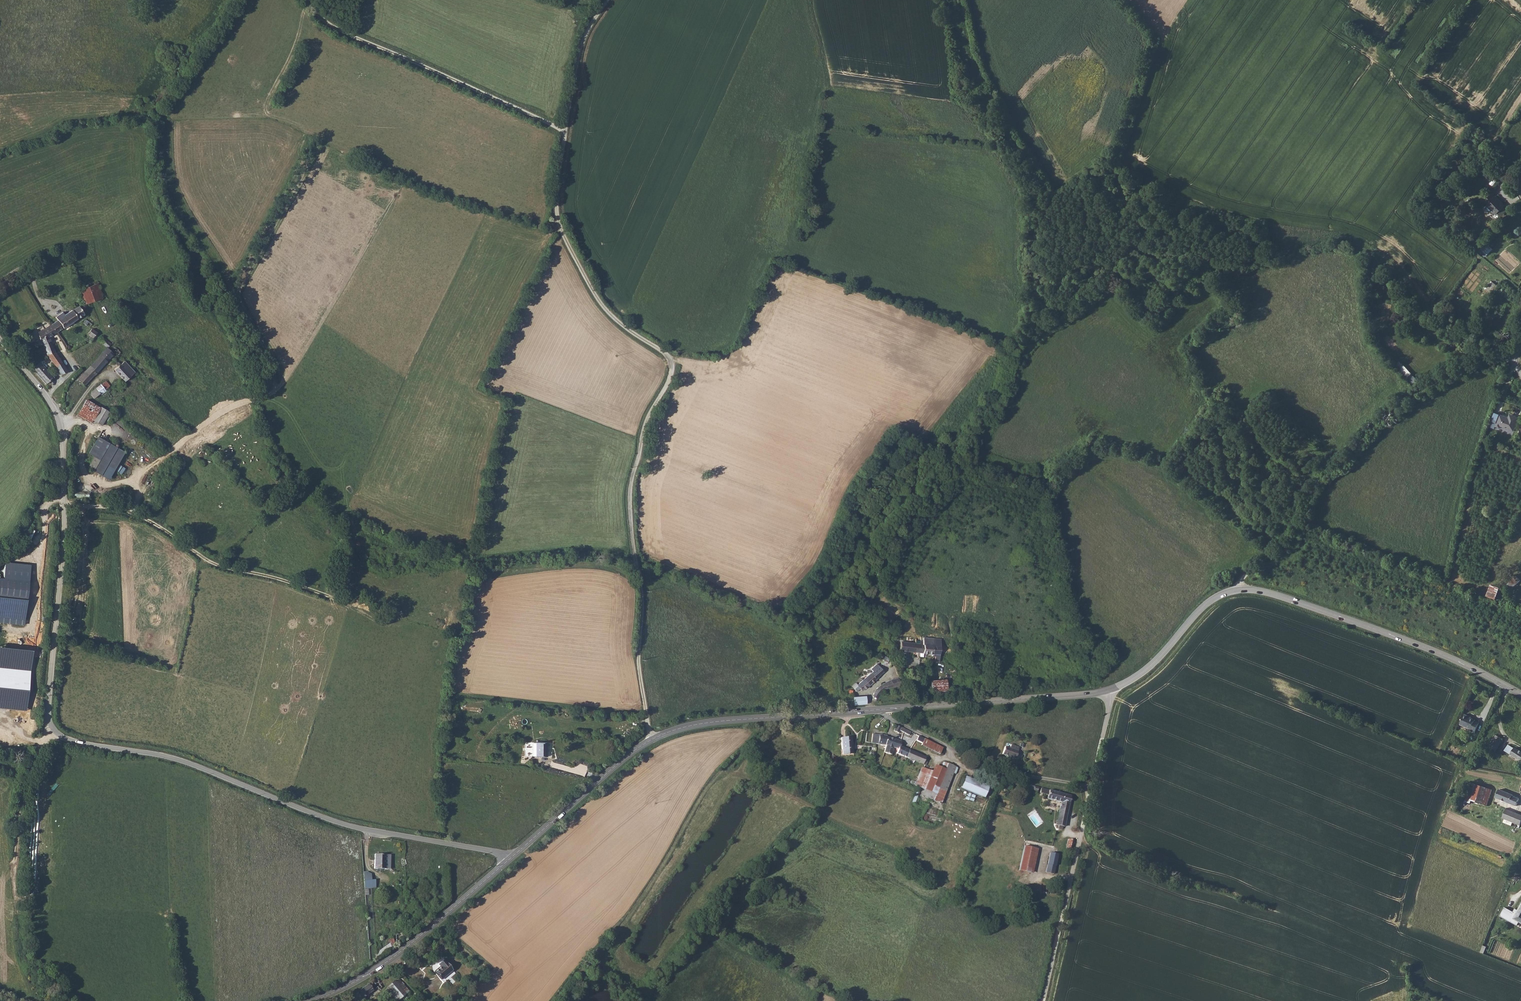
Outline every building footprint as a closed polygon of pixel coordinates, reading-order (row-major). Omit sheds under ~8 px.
[(1455,192),(1453,190),(1447,197),(1448,199),(1455,192)] [(1487,204),(1497,214),(1498,213),(1504,207),(1505,206),(1496,196),(1495,197),(1492,194),(1485,200),(1488,203),(1487,204)] [(1507,209),(1504,207),(1498,213),(1500,216),(1507,209)] [(1493,249),(1486,242),(1478,250),(1483,256),(1486,253),(1487,255),(1493,249)] [(1498,285),(1491,281),(1486,289),(1492,293),(1498,285)] [(102,285),(82,289),(85,302),(86,304),(105,300),(102,285)] [(81,307),(74,312),(79,319),(85,315),(81,307)] [(60,320),(52,325),(57,332),(79,319),(74,312),(73,311),(66,315),(64,312),(58,316),(60,320)] [(87,320),(85,323),(93,327),(96,329),(97,327),(87,320)] [(39,332),(45,345),(49,353),(50,354),(57,351),(54,348),(49,337),(57,332),(52,325),(48,328),(44,331),(39,332)] [(89,333),(96,338),(100,332),(96,329),(93,327),(89,333)] [(110,348),(114,345),(107,337),(103,341),(110,348)] [(121,356),(125,351),(121,348),(120,349),(118,347),(116,348),(116,351),(118,351),(118,353),(121,356)] [(110,348),(86,372),(80,379),(86,385),(115,354),(110,348)] [(57,351),(50,354),(65,375),(70,370),(57,351)] [(1413,383),(1417,380),(1400,360),(1396,364),(1413,383)] [(121,364),(116,368),(126,381),(132,375),(123,364),(121,365),(121,364)] [(51,386),(58,379),(44,365),(37,371),(51,386)] [(97,399),(103,393),(98,388),(91,393),(97,399)] [(97,406),(86,399),(77,415),(80,416),(91,423),(93,420),(100,408),(97,406)] [(110,412),(101,407),(100,408),(93,420),(102,425),(104,421),(109,424),(113,414),(110,412)] [(1508,417),(1495,412),(1489,427),(1494,429),(1495,426),(1500,428),(1501,426),(1505,428),(1506,426),(1510,427),(1511,430),(1514,431),(1519,417),(1512,415),(1510,418),(1508,417)] [(125,452),(98,437),(88,453),(93,456),(87,467),(109,479),(125,452)] [(125,458),(118,470),(132,479),(136,473),(131,471),(139,458),(129,452),(126,459),(125,458)] [(31,565),(16,562),(6,565),(4,578),(0,577),(0,623),(24,625),(31,565)] [(1512,588),(1520,581),(1517,576),(1507,584),(1512,588)] [(1500,589),(1490,585),(1486,596),(1495,601),(1500,589)] [(901,642),(900,651),(932,657),(931,659),(935,659),(934,664),(938,665),(941,649),(933,648),(935,641),(932,641),(924,640),(924,643),(919,642),(918,645),(910,644),(901,642)] [(874,673),(865,681),(870,687),(885,673),(878,666),(872,671),(874,673)] [(882,686),(885,691),(888,688),(894,685),(892,679),(892,680),(889,681),(882,686)] [(947,696),(948,679),(932,679),(931,695),(947,696)] [(853,687),(855,690),(857,693),(860,691),(862,693),(866,689),(867,689),(870,687),(865,681),(858,687),(856,684),(853,687)] [(873,702),(874,701),(881,694),(885,691),(882,686),(879,687),(873,694),(873,698),(871,699),(873,702)] [(866,704),(865,696),(852,697),(852,705),(866,704)] [(1471,717),(1464,714),(1459,724),(1471,730),(1470,731),(1475,732),(1479,723),(1475,720),(1476,720),(1471,718),(1471,717)] [(900,730),(910,734),(912,731),(896,725),(894,731),(899,733),(900,730)] [(885,744),(888,736),(867,731),(864,742),(885,746),(885,744)] [(1503,739),(1491,733),(1487,740),(1491,742),(1485,752),(1493,756),(1495,753),(1491,751),(1492,749),(1496,751),(1503,739)] [(915,742),(940,754),(943,747),(919,735),(915,742)] [(900,741),(888,736),(885,744),(894,747),(895,747),(899,748),(898,754),(926,765),(928,760),(925,759),(926,757),(899,746),(900,741)] [(851,754),(849,738),(839,738),(841,755),(851,754)] [(533,758),(548,759),(550,745),(534,743),(534,744),(531,744),(530,757),(533,757),(533,758)] [(1004,745),(1003,752),(1016,756),(1019,745),(1016,744),(1011,743),(1010,746),(1004,745)] [(894,747),(885,744),(885,746),(884,752),(892,754),(894,747)] [(1508,745),(1504,751),(1520,762),(1520,752),(1508,745)] [(921,766),(915,786),(936,793),(933,800),(943,803),(956,766),(943,762),(942,767),(934,764),(932,770),(921,766)] [(965,777),(960,789),(984,798),(989,787),(965,777)] [(1492,790),(1467,782),(1462,796),(1467,797),(1466,802),(1471,803),(1472,800),(1487,805),(1492,790)] [(933,799),(935,793),(924,790),(923,796),(933,799)] [(1063,829),(1071,798),(1040,790),(1038,795),(1046,797),(1045,800),(1060,804),(1054,827),(1057,828),(1056,831),(1061,832),(1062,829),(1063,829)] [(1516,806),(1519,799),(1513,796),(1513,795),(1499,790),(1496,798),(1516,806)] [(1502,818),(1520,825),(1520,823),(1520,815),(1506,809),(1502,818)] [(376,869),(393,869),(393,855),(377,855),(376,869)] [(1051,878),(1056,858),(1048,856),(1043,876),(1051,878)] [(372,879),(372,872),(364,871),(364,888),(376,888),(376,879),(372,879)] [(1518,910),(1516,914),(1513,912),(1505,907),(1500,916),(1517,926),(1519,922),(1520,923),(1520,905),(1518,910)] [(442,982),(453,973),(442,959),(436,963),(438,966),(433,971),(442,982)] [(375,977),(356,992),(354,990),(348,994),(354,1000),(357,1000),(376,986),(378,988),(380,986),(377,982),(378,981),(375,977)] [(397,978),(394,980),(393,979),(386,985),(389,988),(386,991),(394,1000),(400,997),(402,999),(406,996),(404,994),(408,990),(397,978)]
